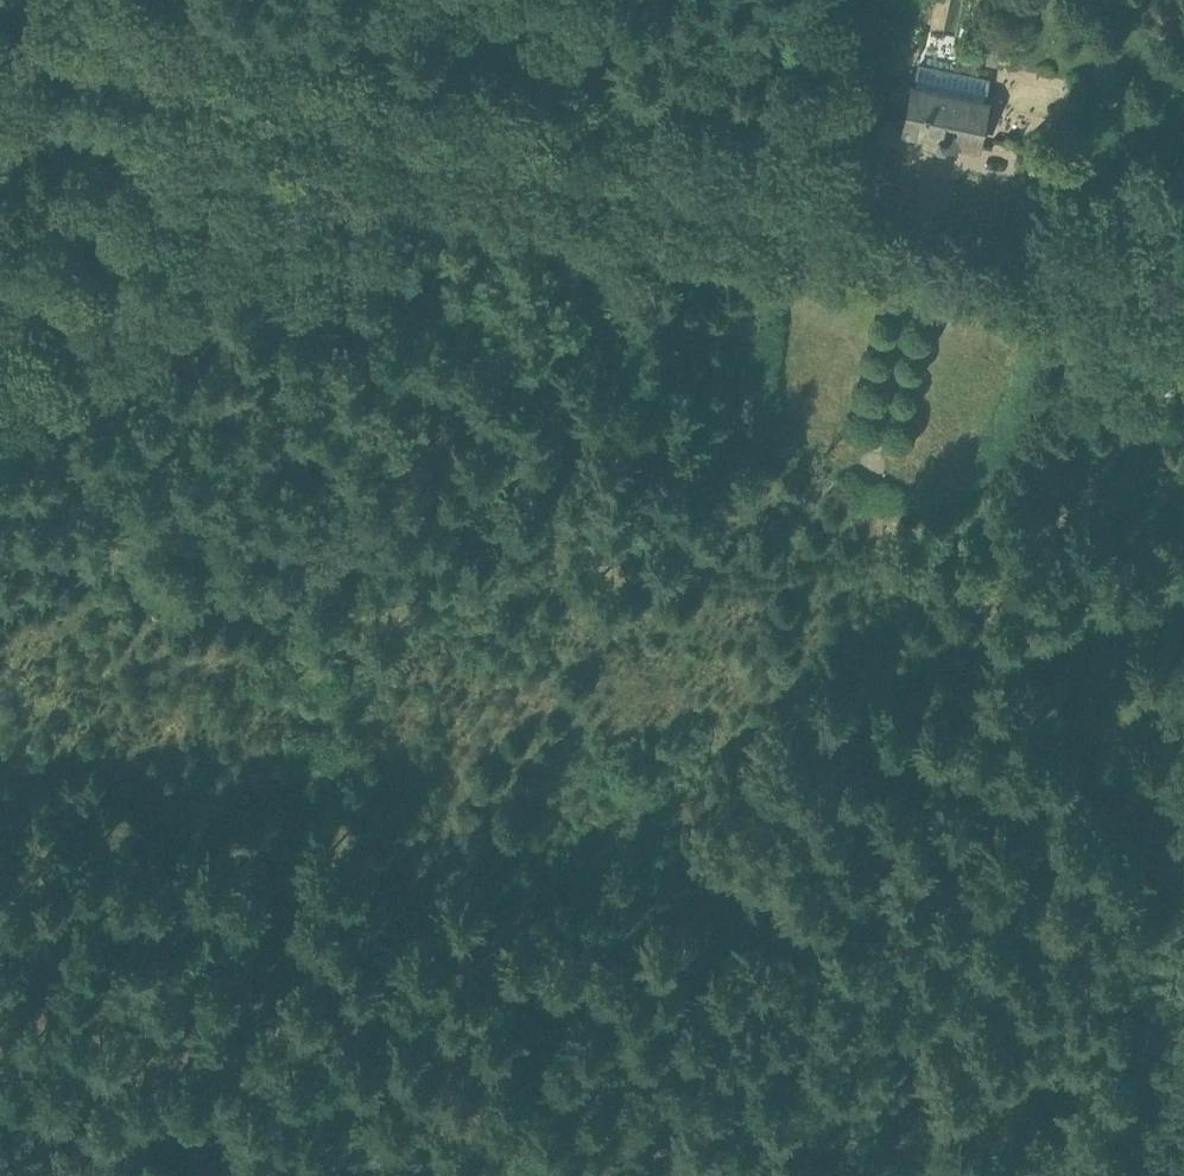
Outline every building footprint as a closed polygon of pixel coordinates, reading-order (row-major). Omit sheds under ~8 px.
[(987,100),(984,99),(988,79),(919,64),(915,85),(912,84),(902,131),(924,136),(923,138),(956,145),(956,143),(978,147),(987,100)]
